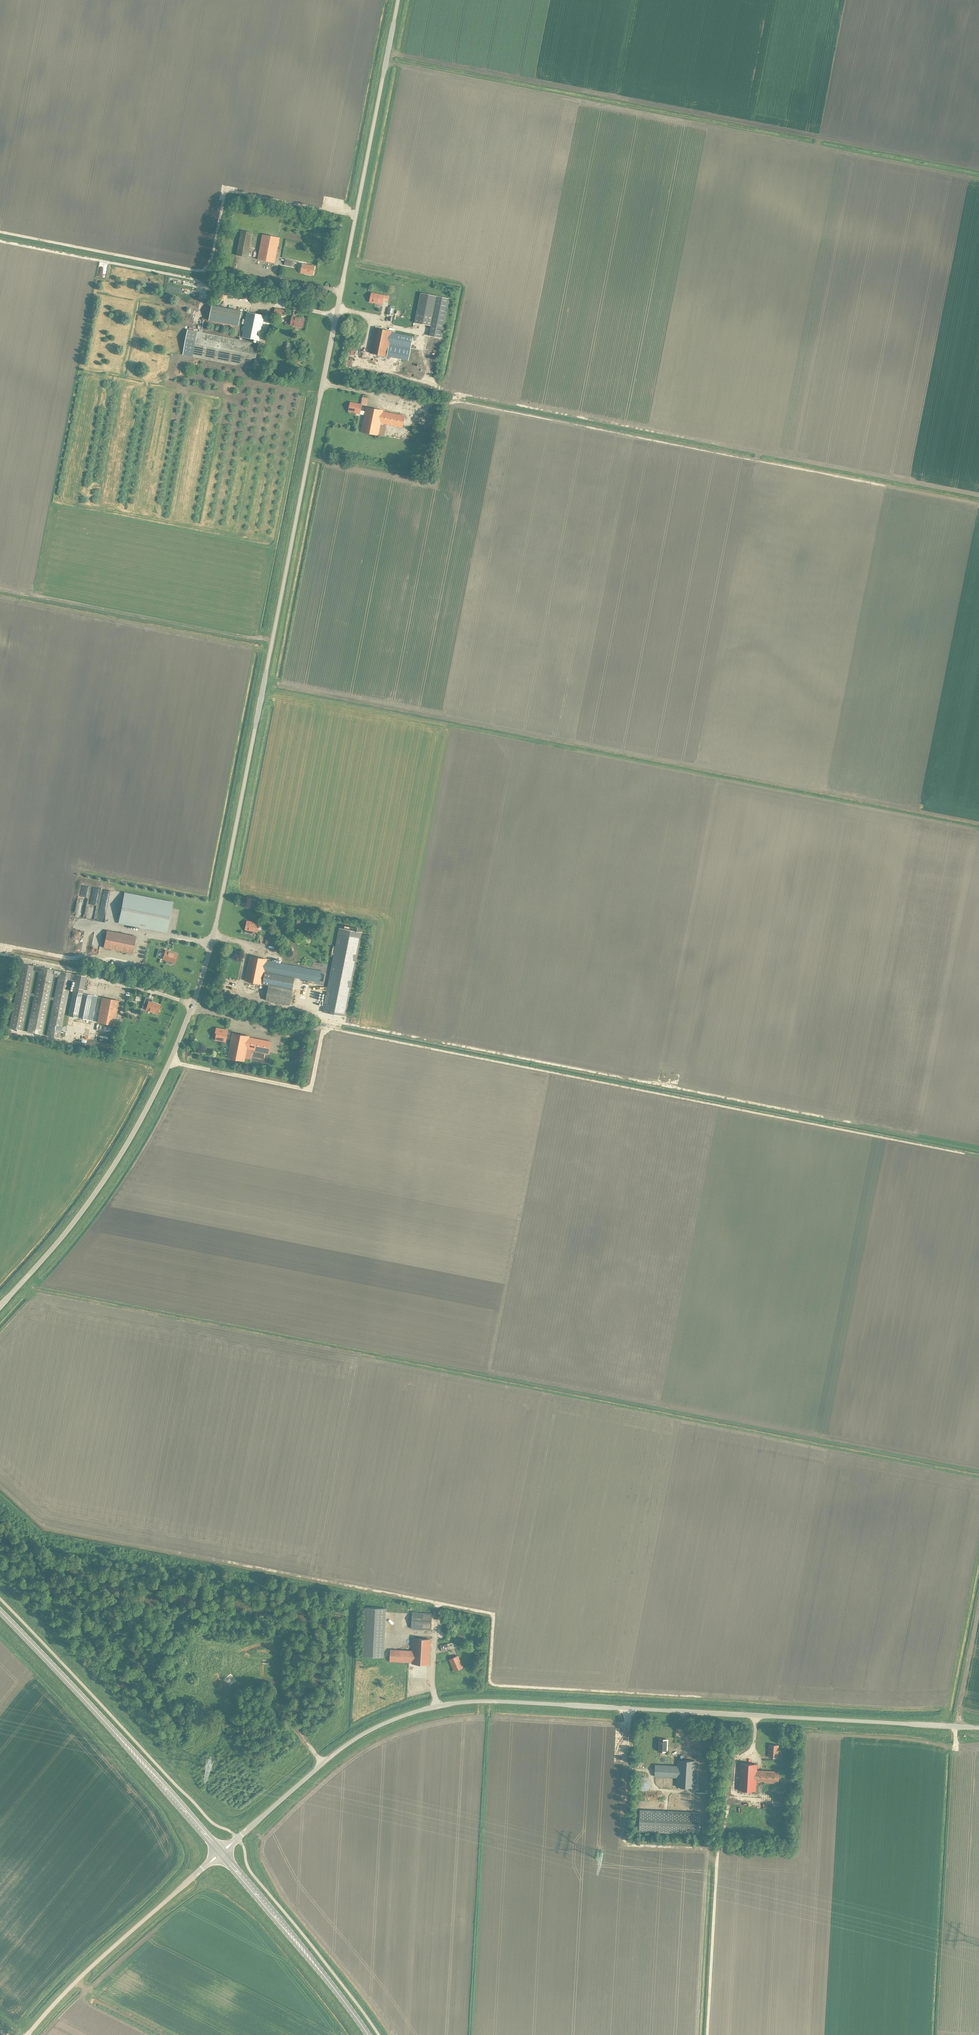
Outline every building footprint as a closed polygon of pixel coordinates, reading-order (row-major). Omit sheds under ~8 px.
[(253,233),(242,231),(237,255),(248,257),(253,233)] [(262,235),(258,259),(274,262),(279,238),(262,235)] [(313,275),(314,266),(302,264),(301,273),(313,275)] [(371,293),(369,302),(382,304),(383,295),(371,293)] [(436,296),(421,293),(415,323),(430,326),(436,296)] [(441,334),(447,298),(437,297),(430,334),(437,336),(437,333),(441,334)] [(241,311),(212,305),(209,320),(238,326),(241,311)] [(259,340),(264,316),(247,312),(242,337),(259,340)] [(302,327),(304,318),(292,316),(290,325),(302,327)] [(410,348),(413,337),(391,332),(391,331),(374,328),(369,353),(386,356),(389,344),(410,348)] [(199,332),(197,332),(193,355),(193,356),(248,367),(253,368),(258,344),(253,343),(202,333),(202,330),(200,329),(199,332)] [(197,332),(186,330),(181,353),(193,355),(197,332)] [(408,360),(411,348),(410,348),(389,344),(386,356),(408,360)] [(366,408),(361,407),(362,404),(350,402),(348,411),(360,413),(360,410),(365,411),(366,408)] [(366,407),(366,408),(365,411),(361,432),(378,435),(380,423),(383,411),(383,410),(366,407)] [(383,411),(380,423),(402,427),(404,416),(383,411)] [(124,893),(118,922),(139,927),(139,928),(146,929),(146,928),(167,932),(172,903),(124,893)] [(257,932),(259,923),(247,920),(245,930),(257,932)] [(347,1016),(363,933),(356,931),(357,928),(349,926),(348,930),(341,928),(335,959),(334,959),(335,957),(328,956),(327,961),(334,962),(334,960),(335,961),(325,1012),(347,1016)] [(132,953),(136,936),(107,931),(104,947),(132,953)] [(162,959),(166,960),(165,962),(167,963),(171,964),(173,964),(173,962),(174,963),(176,954),(165,951),(162,959)] [(250,956),(245,980),(262,984),(264,971),(295,977),(320,982),(322,971),(289,964),(267,960),(267,959),(250,956)] [(72,973),(59,971),(54,970),(22,963),(9,1028),(22,1030),(34,971),(39,972),(27,1031),(42,1034),(53,974),(58,975),(46,1035),(59,1038),(71,980),(75,981),(76,974),(72,974),(72,973)] [(292,990),(295,977),(264,971),(262,984),(269,985),(292,990)] [(76,974),(75,981),(73,988),(83,990),(86,976),(76,974)] [(292,990),(269,985),(266,1000),(290,1004),(292,990)] [(78,1018),(83,994),(72,992),(68,1016),(78,1018)] [(83,994),(78,1018),(87,1019),(92,995),(83,994)] [(92,995),(87,1019),(92,1020),(96,996),(92,995)] [(114,1025),(119,1001),(101,997),(97,1022),(114,1025)] [(157,1014),(160,1005),(148,1001),(145,1010),(157,1014)] [(233,1033),(233,1031),(228,1030),(216,1027),(215,1037),(216,1037),(215,1039),(226,1042),(227,1036),(232,1037),(232,1033),(233,1033)] [(249,1036),(233,1033),(232,1033),(232,1037),(227,1057),(250,1062),(252,1049),(268,1053),(271,1041),(249,1037),(249,1036)] [(388,1608),(365,1607),(363,1656),(385,1657),(388,1608)] [(431,1629),(432,1613),(412,1612),(411,1628),(431,1629)] [(429,1664),(430,1639),(413,1638),(413,1651),(391,1649),(390,1661),(412,1662),(412,1663),(429,1664)] [(454,1670),(463,1667),(458,1655),(449,1659),(454,1670)] [(667,1751),(668,1739),(658,1739),(658,1751),(667,1751)] [(781,1757),(782,1753),(778,1753),(778,1745),(769,1745),(768,1757),(777,1757),(781,1757)] [(695,1761),(690,1760),(677,1760),(677,1766),(655,1765),(654,1776),(677,1777),(676,1786),(694,1787),(695,1761)] [(778,1783),(779,1771),(757,1770),(757,1764),(739,1763),(738,1790),(755,1791),(756,1782),(778,1783)] [(653,1787),(652,1778),(649,1778),(649,1775),(641,1775),(642,1787),(653,1787)] [(638,1831),(699,1834),(700,1813),(639,1810),(638,1831)]
